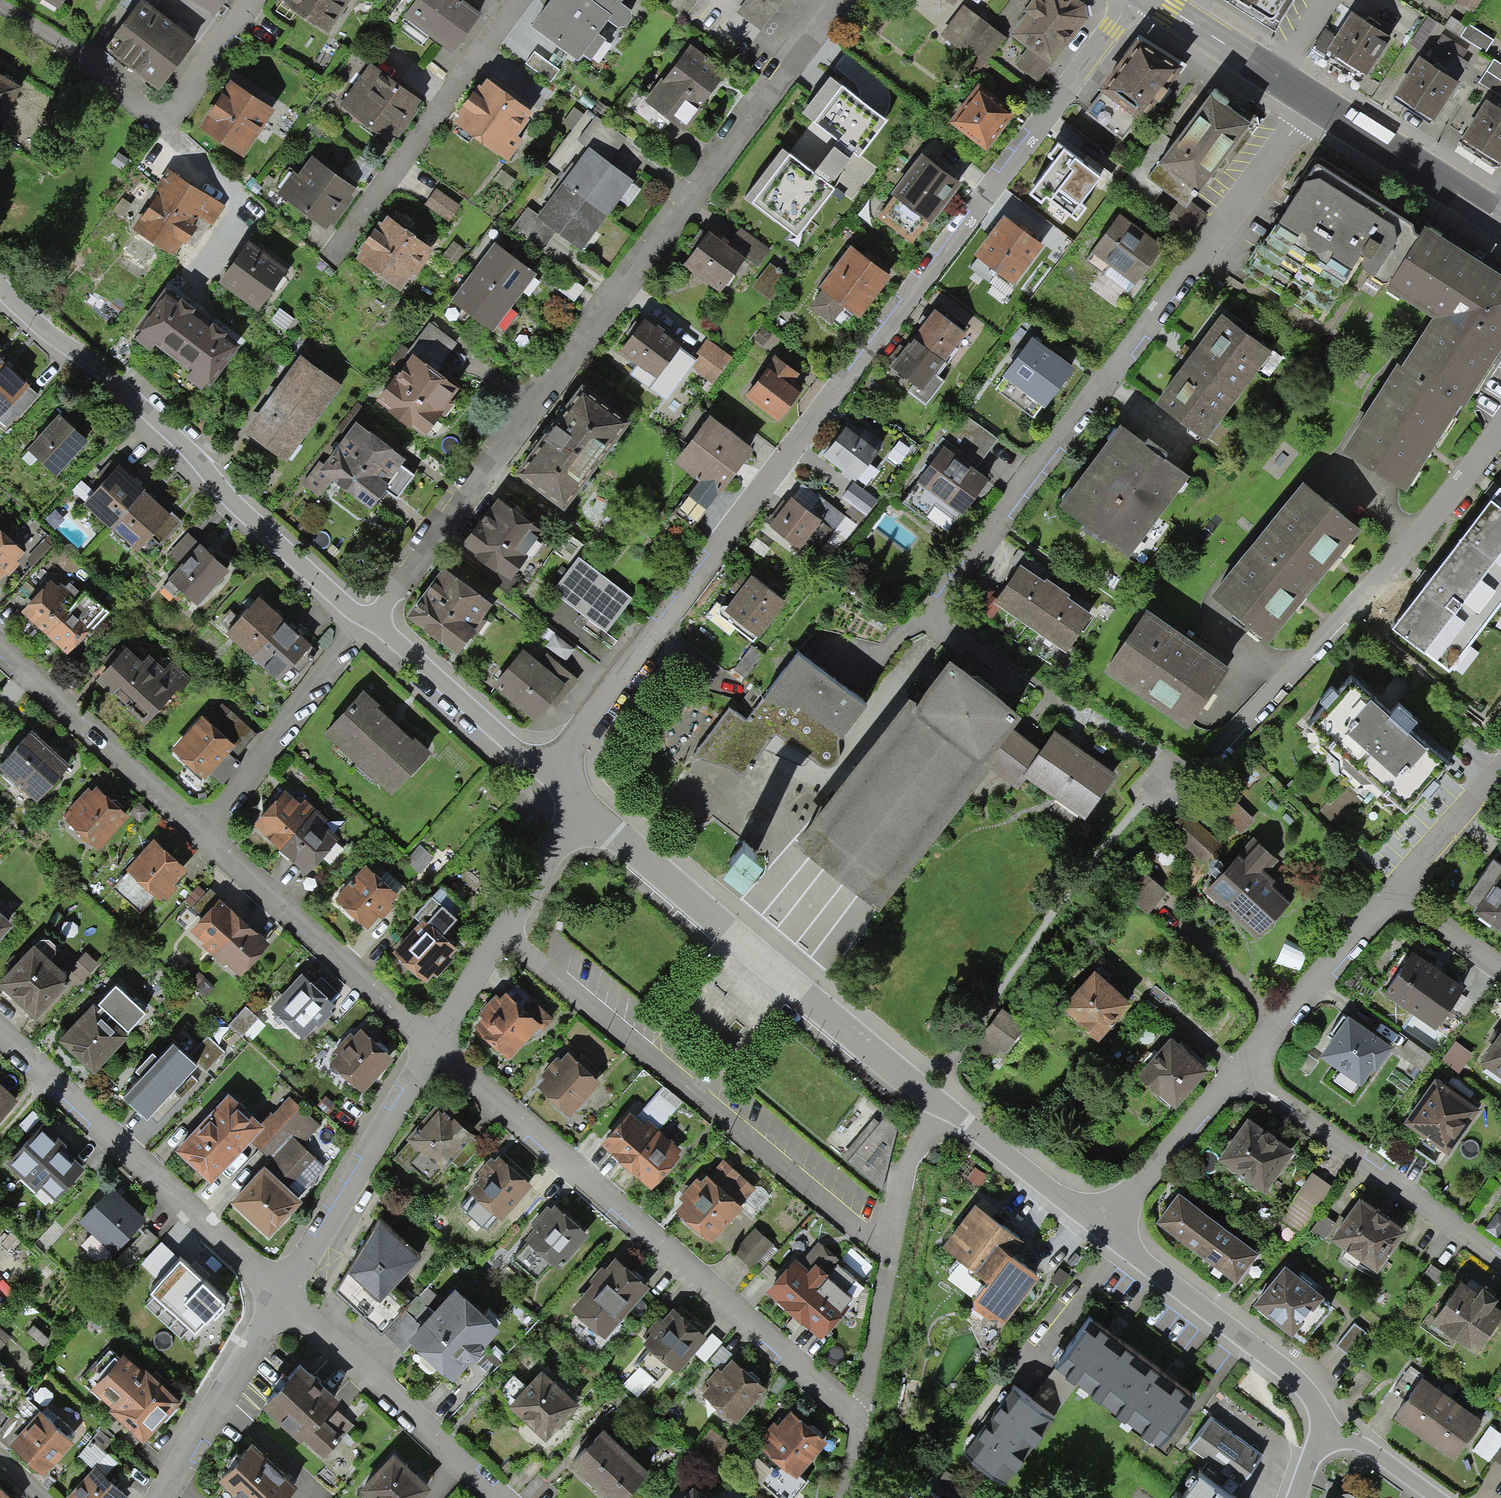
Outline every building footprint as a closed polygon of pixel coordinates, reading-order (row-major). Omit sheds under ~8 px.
[(61,0),(34,0),(53,12),(61,0)] [(224,0),(191,0),(215,14),(224,0)] [(348,0),(289,0),(284,9),(330,34),(348,0)] [(446,57),(474,16),(451,0),(417,0),(400,25),(446,57)] [(582,49),(609,12),(592,0),(553,0),(528,34),(605,90),(617,75),(582,49)] [(738,13),(763,32),(786,0),(747,0),(738,13)] [(1040,80),(1083,17),(1058,0),(1035,0),(1013,33),(969,3),(946,38),(988,66),(998,52),(1040,80)] [(1269,22),(1283,0),(1233,0),(1269,22)] [(1458,5),(1473,14),(1482,0),(1461,0),(1458,5)] [(103,52),(157,91),(192,43),(138,4),(103,52)] [(1325,58),(1361,81),(1390,37),(1354,14),(1338,38),(1325,58)] [(1468,24),(1461,36),(1486,51),(1493,39),(1468,24)] [(1325,29),(1307,56),(1320,65),(1325,58),(1338,38),(1325,29)] [(1101,98),(1137,123),(1175,68),(1138,44),(1101,98)] [(648,101),(684,127),(725,72),(688,45),(648,101)] [(1393,97),(1432,122),(1459,80),(1433,64),(1420,55),(1393,97)] [(1479,81),(1500,95),(1500,62),(1494,58),(1479,81)] [(342,113),(384,144),(415,100),(373,70),(342,113)] [(840,141),(860,155),(886,122),(833,80),(806,114),(840,141)] [(198,134),(242,162),(274,112),(230,84),(198,134)] [(453,128),(500,160),(529,116),(482,84),(453,128)] [(13,93),(0,85),(0,116),(13,93)] [(949,126),(984,150),(1010,114),(975,89),(949,126)] [(1497,165),(1500,160),(1500,110),(1498,108),(1487,101),(1460,141),(1497,165)] [(1166,222),(1189,238),(1209,210),(1197,201),(1247,130),(1209,103),(1183,141),(1165,129),(1128,183),(1155,202),(1163,190),(1180,202),(1166,222)] [(537,220),(583,252),(632,181),(609,165),(627,137),(597,117),(580,142),(588,147),(537,220)] [(860,155),(840,141),(815,174),(834,189),(860,155)] [(746,196),(798,236),(834,189),(815,174),(783,149),(746,196)] [(1031,187),(1073,218),(1100,184),(1058,152),(1031,187)] [(281,197),(325,231),(354,193),(310,159),(281,197)] [(894,205),(931,227),(957,182),(920,160),(894,205)] [(183,262),(221,203),(170,171),(132,230),(183,262)] [(1400,499),(1486,368),(1500,344),(1500,296),(1461,270),(1381,218),(1311,173),(1246,273),(1321,321),(1347,280),(1417,325),(1423,329),(1338,459),(1400,499)] [(456,190),(431,190),(431,228),(457,228),(456,190)] [(1092,257),(1135,287),(1163,247),(1120,217),(1092,257)] [(352,262),(401,293),(429,250),(380,219),(352,262)] [(976,261),(1014,286),(1040,248),(1002,223),(976,261)] [(685,265),(720,293),(745,261),(710,233),(685,265)] [(221,280),(262,311),(294,267),(253,237),(221,280)] [(454,304),(495,330),(534,268),(493,242),(454,304)] [(830,328),(844,312),(857,323),(890,281),(849,249),(815,292),(818,294),(806,309),(830,328)] [(550,283),(575,302),(586,289),(561,269),(550,283)] [(206,387),(235,348),(164,296),(135,334),(206,387)] [(892,372),(921,393),(967,332),(938,310),(892,372)] [(681,347),(645,319),(619,352),(655,380),(681,347)] [(1203,443),(1265,356),(1215,321),(1153,408),(1203,443)] [(997,390),(1036,419),(1075,370),(1035,339),(997,390)] [(716,383),(732,360),(709,344),(693,368),(716,383)] [(373,401),(425,437),(458,389),(406,353),(373,401)] [(283,466),(341,383),(301,356),(243,438),(283,466)] [(745,398),(779,422),(798,396),(787,388),(797,375),(774,358),(745,398)] [(37,393),(0,359),(0,421),(7,427),(37,393)] [(517,483),(560,513),(619,428),(577,398),(517,483)] [(55,478),(84,445),(57,420),(27,453),(55,478)] [(316,476),(369,512),(407,457),(354,421),(316,476)] [(857,484),(885,446),(850,421),(823,459),(857,484)] [(673,469),(719,499),(750,453),(705,422),(673,469)] [(1124,561),(1183,481),(1117,433),(1059,513),(1124,561)] [(913,493),(955,523),(985,483),(943,453),(913,493)] [(135,551),(169,513),(121,469),(87,507),(135,551)] [(860,524),(878,502),(854,482),(841,498),(852,507),(847,513),(860,524)] [(1266,647),(1354,538),(1299,494),(1211,603),(1266,647)] [(1500,495),(1392,636),(1450,680),(1500,612),(1500,495)] [(768,531),(809,565),(822,550),(831,557),(857,526),(822,497),(807,515),(792,502),(768,531)] [(462,548),(506,581),(522,559),(515,553),(536,525),(499,498),(462,548)] [(22,552),(0,533),(0,578),(22,552)] [(166,582),(196,609),(229,573),(187,536),(171,554),(182,564),(166,582)] [(554,590),(606,630),(632,598),(579,557),(554,590)] [(1064,653),(1090,614),(1020,567),(994,606),(1064,653)] [(406,619),(456,655),(489,607),(439,572),(406,619)] [(23,613),(68,651),(101,613),(57,574),(23,613)] [(725,613),(758,637),(783,604),(750,579),(725,613)] [(227,635),(276,680),(310,644),(260,599),(227,635)] [(1182,733),(1222,677),(1141,620),(1101,677),(1182,733)] [(93,683),(145,730),(189,681),(152,648),(138,663),(123,650),(93,683)] [(494,684),(537,720),(566,684),(523,649),(494,684)] [(867,713),(867,704),(831,678),(799,654),(745,720),(728,710),(693,759),(730,770),(741,780),(774,739),(786,746),(825,772),(841,756),(841,744),(867,713)] [(1022,727),(949,670),(918,711),(909,704),(794,853),(880,919),(993,773),(989,769),(1015,735),(1022,727)] [(1402,810),(1448,758),(1350,672),(1304,724),(1402,810)] [(326,735),(393,796),(430,756),(416,743),(414,745),(376,710),(378,707),(363,694),(326,735)] [(173,752),(203,779),(232,748),(202,721),(173,752)] [(67,765),(30,733),(0,768),(0,772),(35,802),(67,765)] [(1084,823),(1116,779),(1055,735),(1041,754),(1015,735),(989,769),(993,773),(1019,791),(1026,781),(1084,823)] [(98,855),(129,819),(92,786),(60,822),(98,855)] [(253,826),(303,873),(317,858),(336,837),(286,791),(253,826)] [(1221,817),(1241,834),(1254,818),(1235,801),(1221,817)] [(1171,831),(1205,860),(1221,841),(1187,812),(1171,831)] [(160,905),(189,872),(152,840),(123,873),(160,905)] [(1253,938),(1286,902),(1260,878),(1274,862),(1252,843),(1205,895),(1253,938)] [(419,847),(406,862),(420,874),(433,859),(419,847)] [(1494,852),(1464,892),(1475,900),(1471,905),(1500,927),(1500,856),(1494,852)] [(1147,911),(1166,889),(1142,868),(1123,890),(1147,911)] [(334,905),(366,932),(395,898),(365,869),(334,905)] [(389,958),(424,988),(457,951),(443,939),(465,913),(440,891),(413,921),(418,926),(389,958)] [(240,978),(269,946),(218,902),(190,934),(240,978)] [(14,927),(0,914),(0,942),(14,927)] [(1435,1021),(1463,980),(1411,944),(1383,986),(1435,1021)] [(67,992),(60,985),(67,978),(36,949),(0,986),(0,991),(35,1024),(67,992)] [(85,956),(72,971),(82,980),(95,965),(85,956)] [(1063,1012),(1097,1040),(1129,1002),(1096,974),(1063,1012)] [(332,1013),(336,1008),(301,976),(269,1011),(305,1043),(317,1029),(320,1031),(334,1015),(332,1013)] [(474,1029),(509,1058),(548,1012),(513,983),(474,1029)] [(116,990),(99,1008),(128,1035),(145,1017),(116,990)] [(246,1008),(229,1027),(242,1039),(259,1020),(246,1008)] [(1360,1076),(1390,1036),(1353,1009),(1323,1048),(1360,1076)] [(95,1077),(127,1044),(92,1010),(59,1044),(95,1077)] [(1500,1067),(1500,1024),(1481,1053),(1500,1067)] [(361,1092),(390,1060),(357,1031),(328,1063),(361,1092)] [(1433,1054),(1408,1037),(1399,1050),(1424,1067),(1433,1054)] [(1137,1077),(1175,1109),(1208,1071),(1191,1056),(1170,1039),(1137,1077)] [(1459,1039),(1446,1055),(1461,1066),(1474,1050),(1459,1039)] [(208,1040),(191,1058),(207,1073),(224,1055),(208,1040)] [(147,1123),(196,1070),(174,1050),(160,1064),(153,1057),(136,1075),(143,1082),(124,1102),(147,1123)] [(536,1089),(568,1114),(597,1078),(565,1053),(536,1089)] [(1449,1145),(1478,1099),(1434,1071),(1405,1116),(1449,1145)] [(17,1094),(0,1078),(0,1113),(17,1094)] [(604,1145),(651,1186),(685,1148),(658,1125),(675,1106),(655,1087),(604,1145)] [(262,1151),(300,1109),(289,1099),(271,1118),(268,1116),(260,1125),(229,1096),(176,1154),(210,1185),(251,1141),(262,1151)] [(406,1144),(439,1169),(450,1155),(463,1166),(484,1140),(437,1104),(406,1144)] [(300,1109),(262,1151),(271,1162),(232,1205),(273,1243),(307,1205),(300,1199),(326,1171),(300,1148),(319,1127),(300,1109)] [(885,1112),(850,1156),(883,1183),(901,1123),(885,1112)] [(6,1156),(36,1184),(40,1179),(55,1192),(84,1161),(42,1122),(29,1136),(27,1133),(6,1156)] [(1264,1193),(1292,1154),(1249,1123),(1220,1162),(1264,1193)] [(468,1190),(502,1219),(531,1185),(496,1156),(468,1190)] [(676,1216),(711,1244),(756,1187),(722,1159),(676,1216)] [(1301,1233),(1333,1188),(1313,1174),(1281,1219),(1301,1233)] [(112,1247),(142,1215),(108,1184),(78,1216),(112,1247)] [(1234,1275),(1257,1245),(1181,1188),(1172,1200),(1158,1218),(1234,1275)] [(1004,1307),(1037,1263),(1000,1236),(1011,1221),(975,1195),(943,1238),(959,1250),(983,1268),(973,1282),(974,1289),(974,1292),(989,1305),(997,1302),(1004,1307)] [(1376,1274),(1403,1237),(1359,1205),(1332,1242),(1376,1274)] [(525,1240),(558,1266),(585,1233),(552,1206),(525,1240)] [(388,1282),(420,1246),(378,1209),(347,1263),(351,1265),(337,1289),(382,1331),(405,1307),(411,1302),(388,1282)] [(724,1267),(745,1284),(776,1244),(755,1227),(724,1267)] [(767,1294),(822,1340),(854,1301),(849,1297),(846,1294),(858,1280),(839,1265),(843,1261),(818,1241),(800,1263),(796,1259),(767,1294)] [(983,1268),(959,1250),(949,1264),(950,1270),(974,1289),(973,1282),(983,1268)] [(572,1303),(605,1332),(648,1284),(616,1255),(572,1303)] [(189,1324),(194,1328),(224,1297),(202,1276),(193,1268),(180,1256),(150,1287),(155,1292),(146,1302),(180,1334),(189,1324)] [(1493,1292),(1498,1285),(1484,1275),(1478,1284),(1461,1273),(1432,1316),(1476,1346),(1500,1310),(1500,1298),(1493,1292)] [(1302,1345),(1330,1310),(1286,1274),(1257,1308),(1302,1345)] [(452,1370),(502,1319),(455,1275),(416,1317),(405,1307),(382,1331),(402,1351),(416,1336),(425,1344),(421,1348),(421,1352),(430,1361),(434,1362),(438,1357),(452,1370)] [(645,1343),(678,1367),(707,1330),(674,1305),(645,1343)] [(1160,1438),(1196,1392),(1092,1313),(1057,1359),(1160,1438)] [(1355,1319),(1341,1344),(1353,1351),(1367,1326),(1355,1319)] [(146,1432),(181,1392),(122,1341),(90,1378),(111,1396),(108,1400),(146,1432)] [(326,1416),(317,1407),(337,1387),(300,1351),(259,1393),(323,1454),(356,1421),(338,1404),(326,1416)] [(645,1355),(625,1381),(643,1395),(663,1369),(645,1355)] [(508,1397),(548,1433),(581,1395),(542,1360),(508,1397)] [(701,1393),(734,1423),(765,1389),(731,1360),(701,1393)] [(1454,1450),(1482,1410),(1425,1370),(1397,1410),(1454,1450)] [(1005,1479),(1054,1408),(1015,1381),(965,1452),(1005,1479)] [(13,1436),(43,1465),(73,1434),(43,1405),(13,1436)] [(759,1449),(795,1479),(825,1444),(789,1413),(759,1449)] [(1241,1482),(1263,1453),(1212,1414),(1189,1443),(1241,1482)] [(650,1464),(604,1420),(571,1454),(617,1497),(650,1464)] [(298,1477),(252,1434),(217,1471),(224,1478),(209,1494),(212,1497),(278,1497),(298,1477)] [(378,1497),(413,1497),(431,1478),(392,1443),(359,1480),(378,1497)] [(129,1487),(97,1459),(69,1489),(79,1497),(119,1497),(129,1487)] [(1200,1471),(1179,1497),(1236,1497),(1200,1471)] [(695,1476),(674,1497),(719,1497),(695,1476)] [(22,1497),(0,1478),(0,1497),(21,1497),(22,1497)] [(931,1481),(918,1497),(954,1497),(931,1481)]
